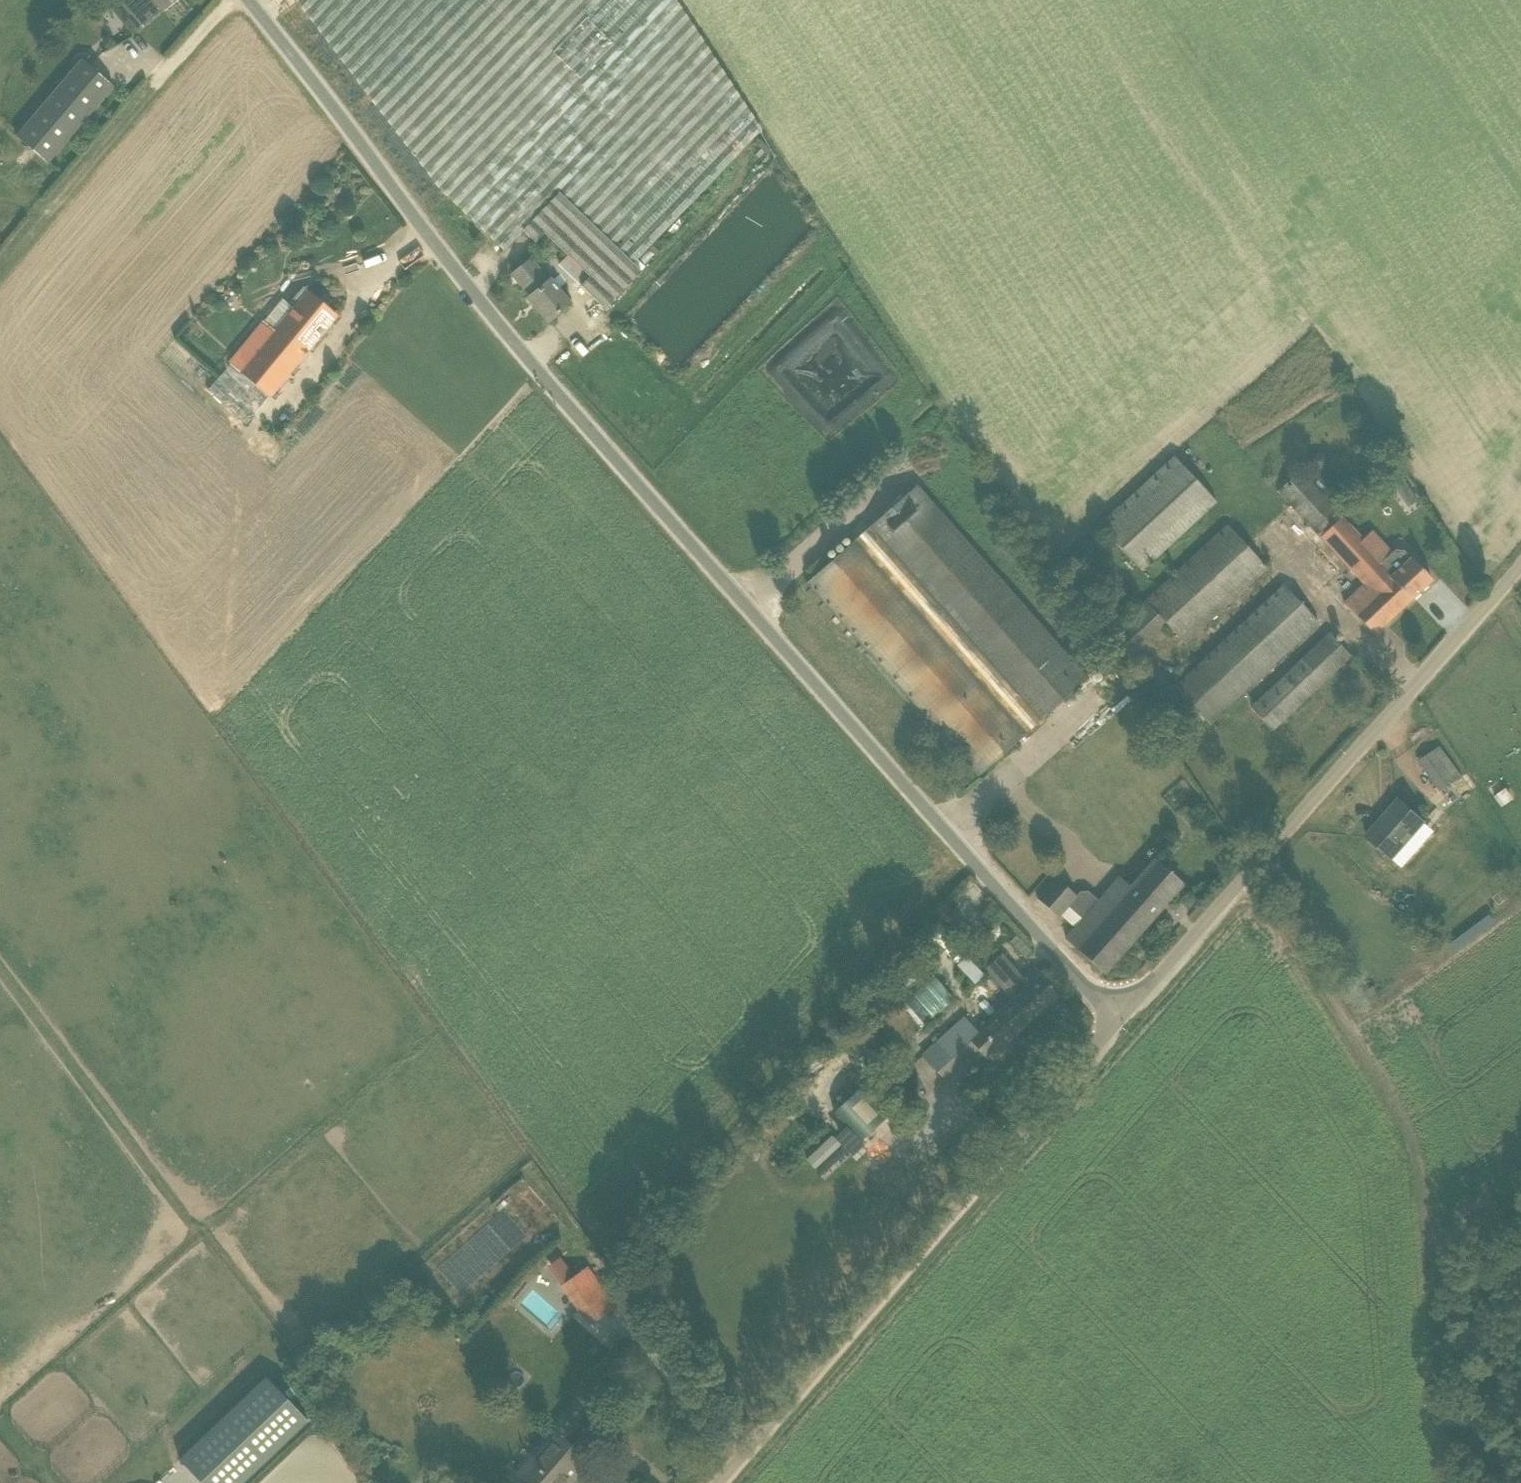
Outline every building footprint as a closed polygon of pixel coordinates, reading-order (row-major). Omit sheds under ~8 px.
[(131,33),(133,36),(163,10),(163,11),(176,0),(121,0),(111,9),(131,33)] [(676,0),(295,0),(433,183),(456,205),(504,251),(524,230),(536,243),(545,234),(589,277),(581,286),(605,310),(641,272),(634,264),(762,131),(676,0)] [(48,164),(114,87),(82,60),(16,137),(48,164)] [(530,260),(513,275),(531,296),(529,298),(549,322),(570,304),(550,280),(548,282),(530,260)] [(270,397),(337,316),(308,292),(275,332),(264,323),(230,364),(270,397)] [(1099,524),(1101,525),(1143,570),(1218,501),(1174,454),(1099,524)] [(1375,635),(1414,597),(1432,581),(1404,551),(1395,550),(1384,562),(1341,516),(1300,471),(1278,491),(1319,536),(1365,585),(1345,603),(1375,635)] [(839,554),(825,567),(807,583),(978,776),(996,761),(1023,736),(1089,677),(918,483),(839,554)] [(1228,526),(1146,602),(1185,643),(1267,567),(1228,526)] [(1319,623),(1284,585),(1175,687),(1210,724),(1319,623)] [(1351,656),(1330,634),(1252,708),(1273,731),(1351,656)] [(1456,782),(1455,781),(1462,776),(1441,746),(1420,761),(1442,792),(1456,782)] [(1400,800),(1388,813),(1390,816),(1371,838),(1368,835),(1367,836),(1393,859),(1425,822),(1400,800)] [(1119,878),(1066,938),(1104,972),(1182,884),(1156,861),(1131,889),(1119,878)] [(1059,917),(1072,903),(1078,896),(1057,877),(1038,899),(1059,917)] [(962,920),(952,928),(959,936),(968,927),(962,920)] [(1013,999),(1031,1022),(1058,998),(1035,968),(1023,979),(1002,956),(987,970),(1012,1000),(1013,999)] [(983,974),(971,961),(962,969),(974,982),(983,974)] [(902,999),(925,1024),(954,997),(931,972),(902,999)] [(1366,993),(1360,997),(1365,1005),(1371,1000),(1366,993)] [(978,1047),(989,1059),(1031,1022),(1013,999),(1012,1000),(977,1031),(965,1018),(923,1055),(943,1078),(978,1047)] [(863,1087),(832,1115),(858,1144),(890,1116),(863,1087)] [(606,1293),(589,1269),(582,1273),(582,1272),(562,1286),(590,1325),(609,1311),(599,1297),(606,1293)] [(617,1305),(626,1299),(612,1279),(603,1286),(617,1305)] [(201,1482),(242,1482),(310,1419),(267,1376),(179,1460),(201,1482)] [(519,1476),(528,1482),(572,1482),(571,1482),(589,1461),(573,1448),(599,1418),(578,1400),(537,1449),(540,1451),(519,1476)]
